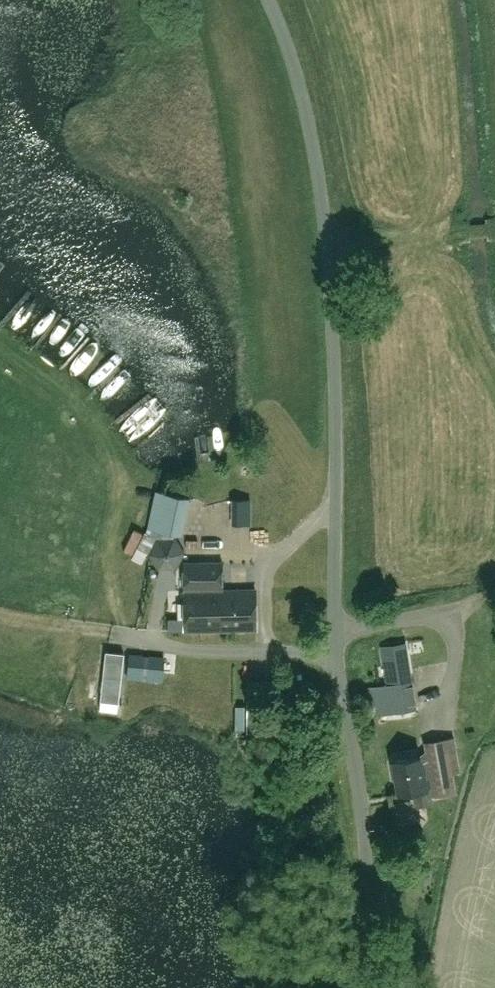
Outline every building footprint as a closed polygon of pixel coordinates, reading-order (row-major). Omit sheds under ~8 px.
[(185,552),(173,535),(155,536),(147,553),(158,569),(176,568),(185,552)] [(234,606),(234,629),(257,628),(255,587),(222,588),(221,565),(185,566),(185,589),(201,590),(201,600),(213,600),(213,607),(234,606)] [(184,630),(234,629),(234,606),(213,607),(213,600),(201,600),(201,590),(185,589),(184,630)] [(386,684),(367,687),(372,715),(416,708),(405,641),(380,645),(386,684)] [(105,650),(100,700),(118,702),(124,652),(105,650)] [(163,658),(129,654),(127,676),(161,680),(163,658)] [(428,799),(427,798),(432,797),(431,792),(453,788),(452,780),(459,779),(452,735),(429,739),(431,753),(418,755),(392,760),(398,792),(413,790),(416,802),(428,799)]
